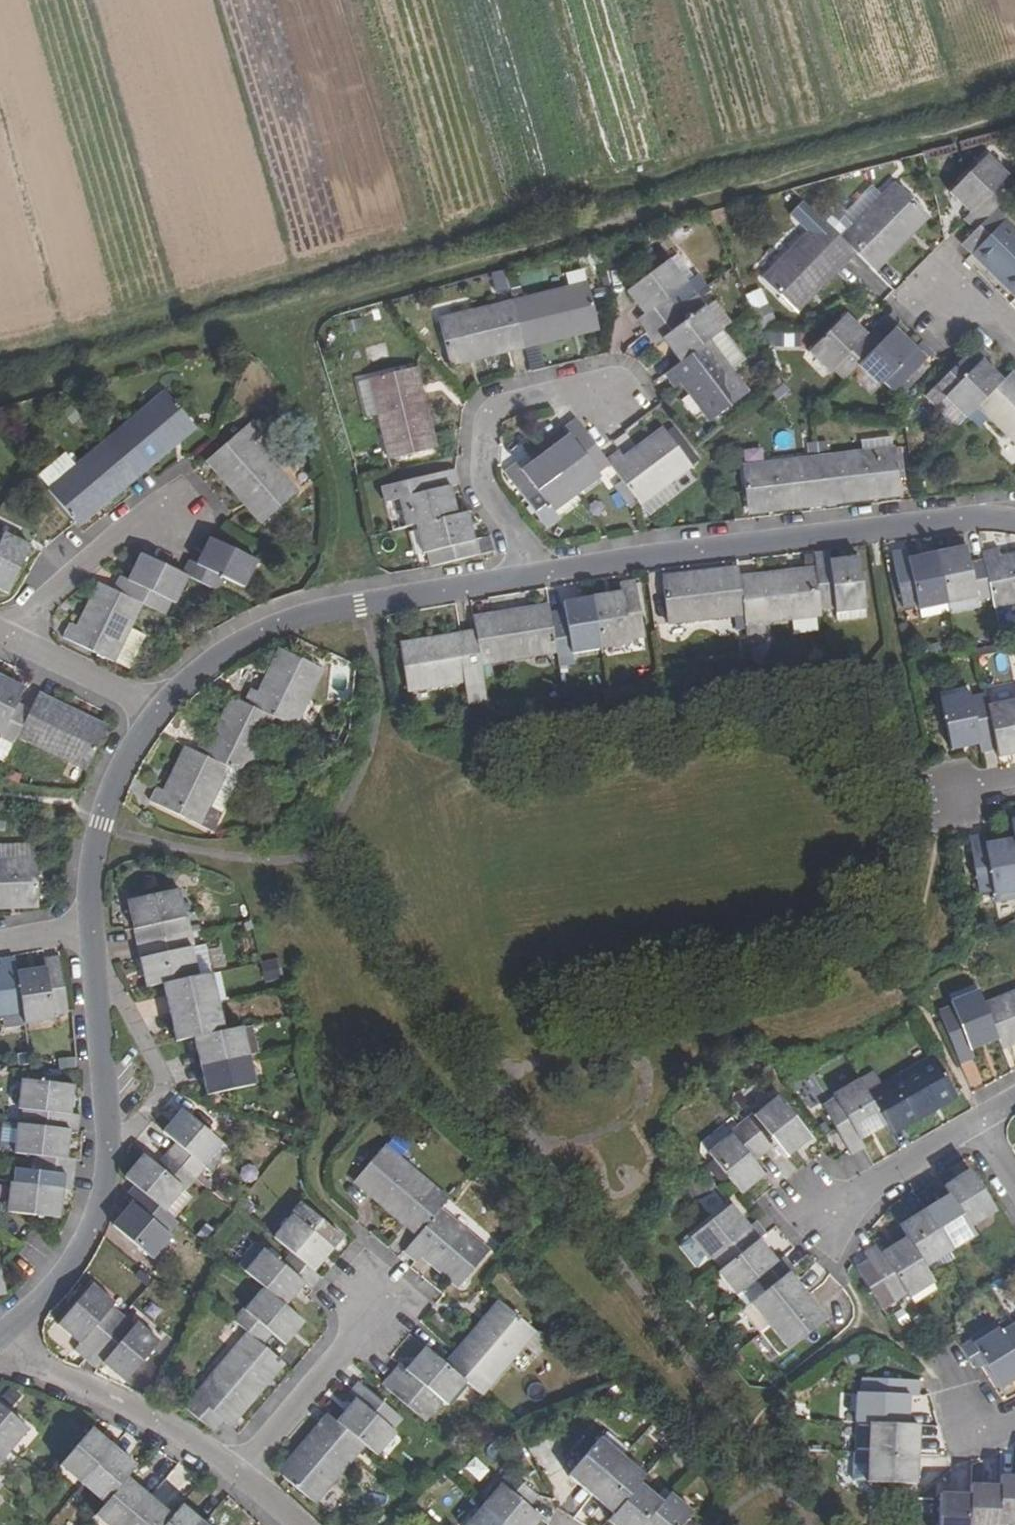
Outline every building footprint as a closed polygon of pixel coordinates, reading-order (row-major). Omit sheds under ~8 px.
[(975,232),(994,212),(1014,191),(1014,189),(1005,180),(1007,177),(988,157),(951,193),(971,214),(964,221),(975,232)] [(895,187),(841,240),(852,250),(856,254),(871,269),(924,216),(895,187)] [(965,242),(1014,291),(1014,232),(994,212),(975,232),(965,242)] [(841,240),(822,221),(763,281),(792,310),(852,250),(841,240)] [(637,322),(646,334),(677,311),(668,299),(686,284),(669,261),(626,293),(643,316),(637,322)] [(588,288),(514,306),(524,346),(598,329),(588,288)] [(747,300),(760,329),(774,322),(760,294),(747,300)] [(514,306),(441,323),(449,364),(524,346),(514,306)] [(677,311),(646,334),(654,346),(662,341),(679,364),(708,342),(722,332),(704,308),(685,321),(677,311)] [(857,366),(881,342),(871,330),(863,338),(842,317),(806,355),(827,375),(830,371),(842,382),(857,366)] [(912,350),(893,330),(881,342),(857,366),(876,387),(879,384),(891,395),(931,354),(920,343),(912,350)] [(793,331),(766,332),(767,348),(793,347),(793,331)] [(679,364),(663,375),(672,389),(680,384),(684,380),(712,420),(747,395),(708,342),(679,364)] [(944,402),(964,423),(977,410),(1002,386),(980,365),(988,358),(977,347),(938,386),(949,399),(944,402)] [(527,368),(541,368),(541,349),(527,350),(527,368)] [(407,371),(367,379),(386,460),(426,451),(407,371)] [(684,380),(680,384),(708,423),(712,420),(684,380)] [(1008,380),(1002,386),(977,410),(1014,448),(1014,387),(1008,380)] [(166,393),(108,439),(135,471),(193,424),(166,393)] [(569,439),(546,457),(578,498),(600,482),(597,476),(610,467),(606,461),(597,450),(576,421),(562,431),(569,439)] [(695,463),(671,430),(665,435),(689,467),(695,463)] [(244,431),(211,458),(264,522),(296,496),(244,431)] [(662,431),(622,458),(626,464),(665,435),(662,431)] [(617,453),(606,461),(610,467),(638,506),(668,484),(689,468),(665,435),(626,464),(622,458),(617,453)] [(893,449),(892,438),(861,442),(863,453),(893,449)] [(77,465),(49,489),(77,521),(135,471),(108,439),(77,465)] [(898,479),(904,478),(902,462),(897,463),(895,449),(893,449),(863,453),(827,458),(826,443),(817,444),(819,459),(825,500),(900,491),(898,479)] [(825,500),(819,459),(817,444),(808,445),(810,460),(744,468),(749,510),(825,500)] [(51,487),(77,465),(71,456),(44,479),(51,487)] [(578,498),(546,457),(522,473),(516,466),(504,474),(547,531),(560,522),(554,516),(578,498)] [(397,501),(404,528),(414,526),(454,516),(448,489),(458,485),(453,471),(400,484),(403,499),(397,501)] [(647,515),(676,494),(668,484),(640,505),(647,515)] [(558,520),(581,502),(578,498),(554,516),(558,520)] [(471,542),(464,514),(454,516),(414,526),(420,553),(426,553),(429,568),(484,554),(481,539),(471,542)] [(0,534),(0,586),(12,591),(34,545),(9,532),(6,537),(0,534)] [(191,560),(184,576),(190,578),(220,593),(227,579),(247,588),(261,561),(213,537),(200,564),(191,560)] [(964,547),(937,553),(948,604),(975,599),(975,602),(991,600),(983,562),(968,565),(964,547)] [(906,550),(891,553),(902,607),(917,605),(919,610),(948,604),(937,553),(908,558),(906,550)] [(1000,565),(1000,561),(997,553),(982,556),(983,562),(993,609),(1014,605),(1014,562),(1000,565)] [(120,576),(114,589),(143,604),(165,614),(171,602),(176,604),(190,578),(184,576),(143,555),(130,580),(120,576)] [(829,555),(813,556),(815,571),(815,576),(820,611),(835,610),(835,616),(864,612),(859,562),(830,565),(829,555)] [(739,579),(739,575),(662,583),(666,624),(743,615),(740,584),(739,579)] [(815,576),(740,584),(743,615),(745,625),(821,618),(820,611),(815,576)] [(621,594),(592,599),(601,650),(629,646),(628,641),(643,639),(635,582),(620,584),(621,594)] [(71,625),(65,637),(115,661),(131,627),(143,604),(114,589),(105,585),(83,629),(79,628),(71,625)] [(567,620),(551,623),(556,654),(557,662),(571,658),(571,655),(601,650),(592,599),(564,603),(567,620)] [(550,613),(473,626),(474,633),(475,639),(480,666),(556,654),(551,623),(550,613)] [(131,669),(147,635),(131,627),(115,661),(131,669)] [(475,639),(400,653),(406,692),(482,681),(480,666),(475,639)] [(250,689),(244,702),(274,717),(293,726),(321,669),(284,651),(262,695),(250,689)] [(0,675),(0,732),(1,733),(0,736),(0,738),(14,745),(21,729),(31,710),(17,704),(24,687),(0,675)] [(106,724),(40,691),(31,710),(21,729),(90,761),(106,724)] [(966,694),(939,700),(950,751),(978,746),(980,755),(994,753),(986,708),(983,697),(968,699),(966,694)] [(201,737),(195,750),(227,765),(246,775),(274,717),(244,702),(235,698),(214,742),(209,740),(201,737)] [(986,708),(994,753),(996,760),(1014,756),(1014,699),(1014,702),(986,708)] [(209,829),(218,810),(207,805),(227,765),(195,750),(189,747),(167,791),(162,789),(155,787),(147,800),(209,829)] [(218,810),(237,771),(227,765),(207,805),(218,810)] [(988,847),(986,836),(969,839),(977,895),(994,891),(994,896),(1014,893),(1014,841),(988,847)] [(33,846),(0,847),(0,861),(33,861),(33,846)] [(37,902),(35,861),(33,861),(0,861),(0,903),(37,902)] [(150,925),(153,939),(189,932),(186,917),(183,917),(176,889),(126,899),(131,929),(150,925)] [(137,957),(143,986),(165,981),(194,975),(188,946),(192,946),(189,932),(153,939),(156,953),(137,957)] [(212,971),(206,944),(189,947),(194,975),(212,971)] [(23,1013),(19,980),(15,958),(2,960),(3,972),(0,973),(0,1016),(23,1013)] [(47,977),(19,980),(23,1013),(26,1033),(55,1029),(54,1024),(69,1022),(61,964),(46,967),(47,977)] [(194,975),(165,981),(172,1011),(218,1000),(212,971),(194,975)] [(978,994),(994,1033),(1014,1025),(1014,980),(978,994)] [(978,994),(976,990),(951,1000),(953,1005),(939,1010),(954,1052),(960,1062),(973,1057),(970,1048),(996,1038),(994,1033),(978,994)] [(218,1000),(172,1011),(178,1039),(193,1036),(224,1029),(218,1000)] [(224,1029),(193,1036),(199,1065),(247,1054),(241,1025),(224,1029)] [(247,1054),(199,1065),(207,1095),(253,1085),(247,1054)] [(935,1058),(868,1095),(886,1126),(888,1131),(955,1093),(935,1058)] [(24,1109),(22,1125),(78,1133),(82,1116),(70,1116),(74,1087),(24,1080),(20,1108),(24,1109)] [(868,1095),(860,1081),(833,1095),(836,1101),(824,1107),(852,1157),(865,1150),(860,1141),(886,1126),(868,1095)] [(754,1115),(742,1123),(766,1154),(778,1144),(789,1158),(812,1140),(779,1100),(756,1117),(754,1115)] [(177,1142),(168,1154),(197,1179),(210,1162),(213,1164),(228,1147),(184,1107),(164,1130),(177,1142)] [(730,1182),(742,1196),(764,1177),(754,1164),(766,1154),(742,1123),(730,1134),(731,1137),(709,1154),(730,1182)] [(22,1125),(18,1125),(15,1154),(36,1157),(34,1172),(74,1176),(75,1162),(68,1161),(71,1132),(22,1125)] [(439,1210),(447,1201),(384,1146),(356,1177),(420,1232),(439,1210)] [(144,1154),(124,1177),(135,1186),(165,1211),(184,1189),(187,1190),(197,1179),(168,1154),(157,1165),(144,1154)] [(971,1171),(945,1187),(951,1196),(971,1228),(996,1212),(971,1171)] [(74,1176),(34,1172),(32,1187),(10,1185),(7,1213),(59,1220),(64,1192),(71,1191),(74,1176)] [(165,1211),(135,1186),(125,1197),(133,1205),(116,1226),(154,1260),(174,1238),(170,1235),(179,1223),(165,1211)] [(714,1191),(703,1204),(714,1214),(726,1201),(714,1191)] [(951,1196),(925,1211),(950,1252),(976,1236),(971,1228),(951,1196)] [(294,1215),(275,1238),(291,1251),(314,1271),(334,1250),(320,1237),(330,1225),(302,1201),(292,1213),(294,1215)] [(713,1257),(722,1268),(757,1240),(766,1233),(757,1221),(749,1228),(732,1206),(692,1237),(707,1261),(713,1257)] [(416,1237),(404,1251),(414,1261),(421,1256),(423,1251),(461,1283),(487,1252),(439,1210),(420,1232),(416,1237)] [(950,1252),(925,1211),(899,1227),(906,1239),(924,1269),(950,1252)] [(924,1269),(906,1239),(881,1254),(875,1245),(863,1253),(892,1302),(906,1294),(908,1298),(933,1285),(924,1269)] [(722,1268),(716,1274),(734,1297),(752,1284),(760,1296),(785,1276),(791,1271),(783,1260),(775,1264),(757,1240),(722,1268)] [(264,1249),(245,1271),(258,1281),(285,1304),(305,1283),(311,1288),(321,1277),(314,1271),(291,1251),(281,1263),(264,1249)] [(760,1296),(750,1304),(767,1328),(804,1299),(785,1276),(760,1296)] [(236,1302),(225,1315),(244,1330),(256,1340),(266,1328),(279,1338),(298,1314),(285,1304),(258,1281),(239,1305),(236,1302)] [(73,1349),(85,1359),(123,1316),(111,1305),(114,1302),(92,1283),(59,1321),(80,1341),(73,1349)] [(499,1299),(444,1364),(447,1367),(502,1302),(499,1299)] [(804,1299),(767,1328),(786,1352),(823,1322),(804,1299)] [(502,1302),(447,1367),(465,1381),(480,1394),(522,1344),(534,1330),(502,1302)] [(135,1326),(123,1316),(85,1359),(97,1370),(105,1363),(125,1380),(159,1344),(138,1323),(135,1326)] [(972,1343),(986,1365),(999,1388),(1014,1378),(1014,1329),(1013,1325),(1000,1332),(996,1328),(972,1343)] [(244,1330),(191,1395),(224,1422),(277,1357),(256,1340),(244,1330)] [(540,1330),(534,1330),(522,1344),(534,1354),(546,1340),(544,1333),(540,1330)] [(446,1403),(465,1381),(447,1367),(444,1364),(426,1350),(407,1371),(399,1364),(388,1375),(380,1385),(422,1421),(431,1411),(433,1412),(442,1400),(446,1403)] [(855,1425),(869,1425),(907,1427),(909,1399),(919,1398),(919,1383),(863,1380),(862,1396),(857,1396),(855,1425)] [(355,1400),(337,1423),(366,1446),(377,1455),(396,1434),(392,1430),(403,1418),(364,1387),(358,1382),(349,1394),(355,1400)] [(191,1395),(182,1407),(215,1434),(224,1422),(191,1395)] [(13,1456),(31,1433),(0,1406),(0,1445),(13,1456)] [(337,1423),(333,1420),(283,1477),(316,1504),(366,1446),(337,1423)] [(907,1427),(869,1425),(867,1455),(916,1458),(918,1427),(907,1427)] [(115,1449),(92,1429),(60,1466),(82,1485),(115,1449)] [(566,1475),(590,1495),(621,1459),(597,1439),(566,1475)] [(13,1456),(0,1445),(0,1471),(13,1456)] [(137,1469),(115,1449),(82,1485),(105,1505),(126,1480),(137,1469)] [(916,1458),(867,1455),(866,1484),(914,1487),(916,1458)] [(621,1459),(590,1495),(613,1515),(639,1484),(644,1479),(621,1459)] [(481,1508),(502,1524),(535,1524),(542,1517),(529,1507),(538,1495),(509,1470),(499,1482),(502,1483),(481,1508)] [(1000,1478),(1000,1488),(998,1524),(1014,1524),(1014,1478),(1000,1478)] [(126,1480),(105,1505),(94,1517),(104,1524),(126,1524),(149,1499),(126,1480)] [(608,1521),(612,1524),(643,1524),(662,1503),(639,1484),(613,1515),(608,1521)] [(969,1487),(968,1498),(967,1524),(998,1524),(1000,1488),(969,1487)] [(692,1513),(670,1493),(662,1503),(643,1524),(682,1524),(692,1513)] [(939,1497),(938,1524),(967,1524),(968,1498),(939,1497)] [(149,1499),(126,1524),(164,1524),(171,1517),(149,1499)] [(181,1507),(171,1517),(164,1524),(203,1524),(181,1507)] [(481,1508),(467,1524),(502,1524),(481,1508)]
